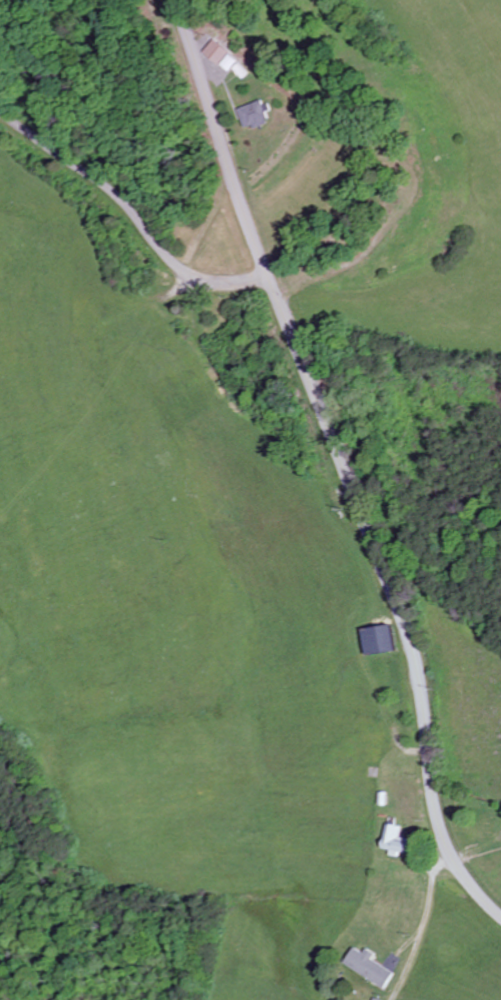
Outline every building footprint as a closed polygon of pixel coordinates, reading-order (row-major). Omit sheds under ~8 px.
[(205,53),(219,67),(231,55),(216,41),(205,53)] [(231,73),(239,63),(231,56),(223,67),(231,73)] [(239,110),(246,131),(270,124),(263,102),(239,110)] [(360,629),(364,656),(394,651),(390,625),(360,629)] [(403,828),(387,824),(381,849),(390,851),(388,856),(402,859),(407,841),(401,839),(403,828)] [(375,955),(366,949),(363,954),(353,948),(343,965),(386,991),(396,975),(372,960),(375,955)]
